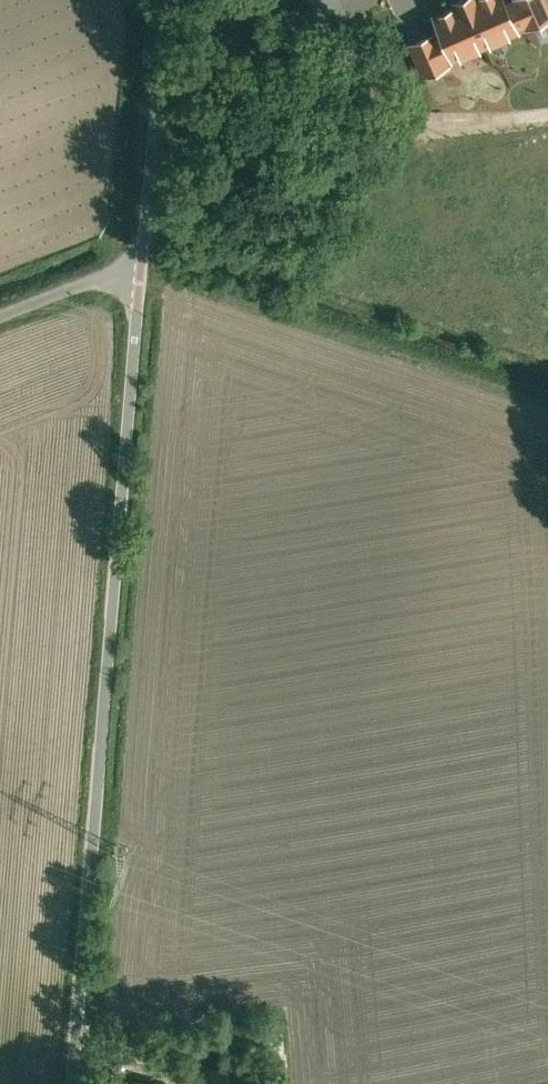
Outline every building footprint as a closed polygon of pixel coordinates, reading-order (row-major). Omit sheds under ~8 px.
[(468,0),(457,0),(456,1),(458,6),(436,15),(443,32),(434,36),(443,57),(452,53),(453,56),(486,42),(468,0)] [(528,20),(519,0),(515,0),(505,4),(503,0),(468,0),(486,42),(516,29),(515,26),(528,20)] [(525,32),(534,51),(538,49),(547,71),(547,22),(525,32)] [(470,70),(489,60),(483,49),(464,59),(470,70)]
